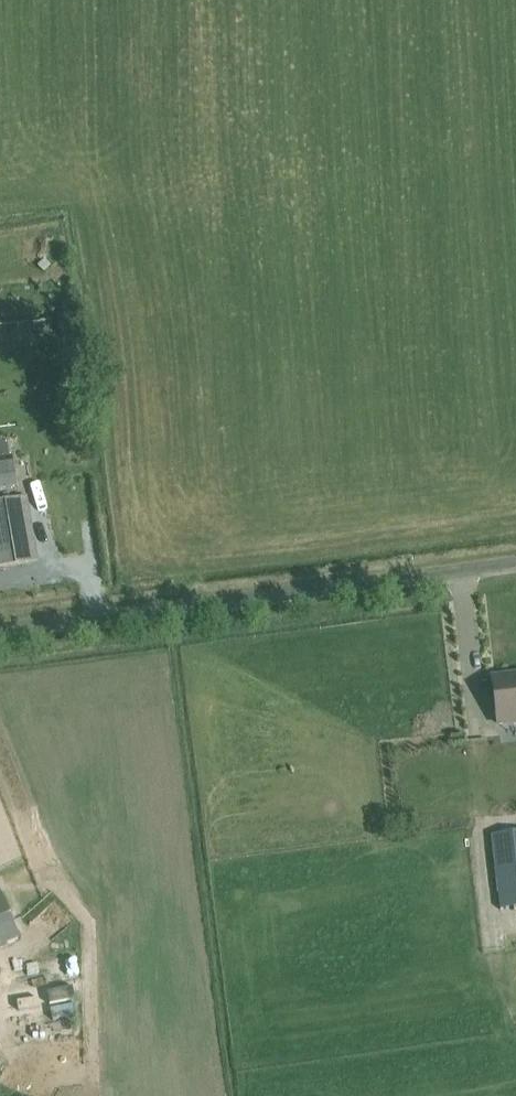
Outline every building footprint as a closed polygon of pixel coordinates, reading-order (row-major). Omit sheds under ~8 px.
[(19,486),(14,457),(0,460),(0,489),(19,486)] [(28,495),(0,500),(0,569),(39,562),(28,495)] [(494,683),(494,678),(493,678),(498,725),(515,723),(515,681),(494,683)] [(491,834),(497,892),(515,890),(515,831),(491,834)] [(20,940),(0,890),(0,948),(20,940)]
